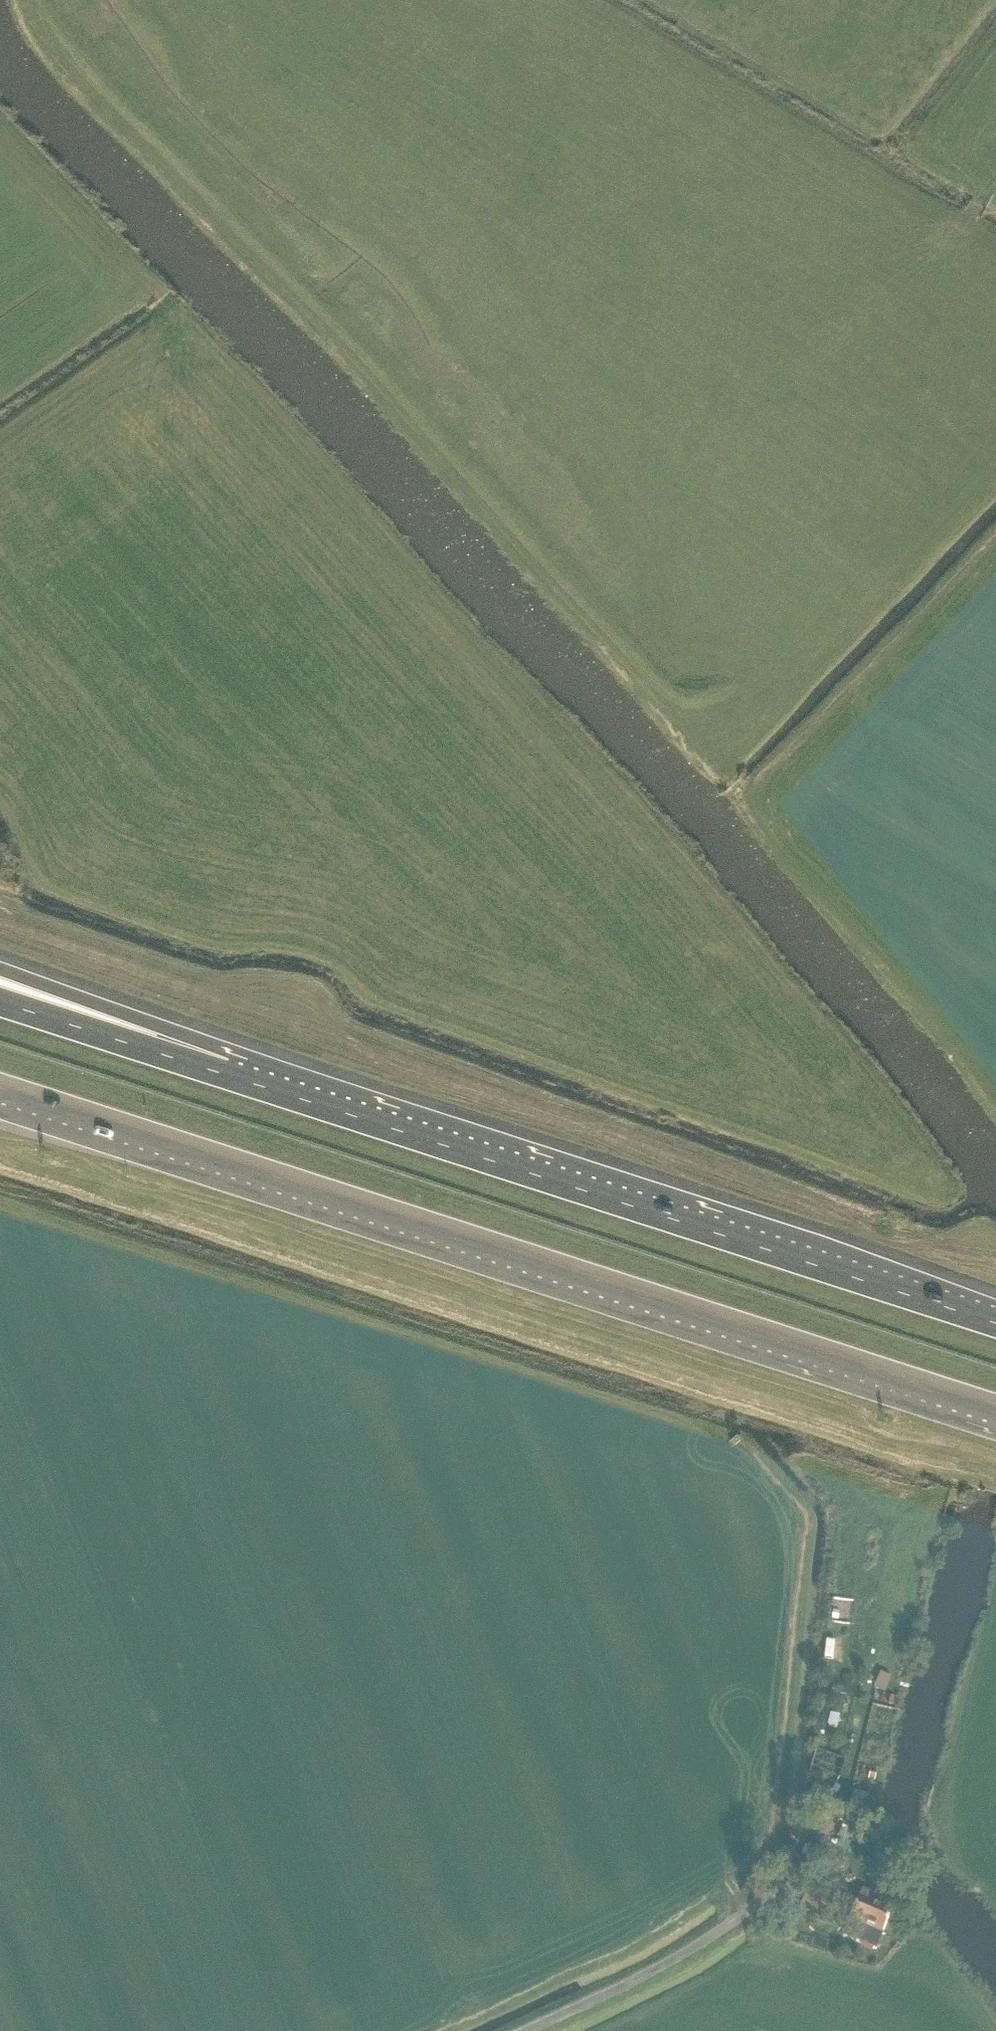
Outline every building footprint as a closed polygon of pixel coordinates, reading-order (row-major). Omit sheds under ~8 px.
[(867,1805),(875,1786),(861,1780),(854,1799),(867,1805)] [(863,1890),(841,1936),(873,1951),(895,1905),(863,1890)]
